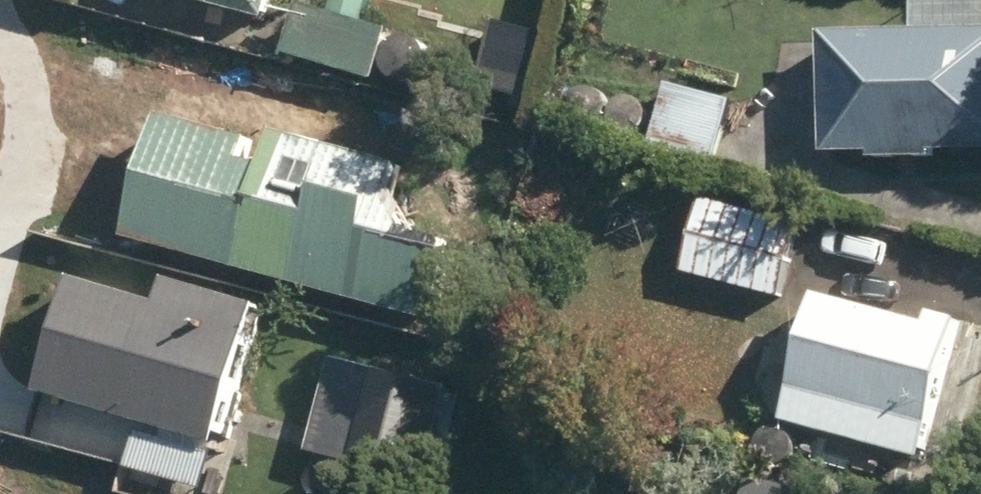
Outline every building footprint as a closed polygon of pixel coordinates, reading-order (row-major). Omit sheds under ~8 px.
[(275,24),(281,0),(192,0),(275,24)] [(399,33),(306,6),(296,40),(388,67),(399,33)] [(835,37),(838,157),(882,156),(882,162),(943,161),(943,154),(980,153),(980,33),(835,37)] [(672,88),(659,143),(726,158),(739,103),(672,88)] [(686,273),(788,300),(808,227),(705,199),(686,273)] [(83,283),(51,397),(226,447),(266,307),(176,282),(169,307),(83,283)] [(882,412),(875,438),(924,451),(930,424),(944,428),(971,321),(941,314),(938,326),(828,298),(804,392),(882,412)] [(316,454),(320,456),(313,483),(341,491),(348,463),(430,486),(455,393),(341,361),(316,454)] [(769,468),(777,467),(784,463),(789,457),(793,450),(793,442),(791,435),(787,428),(780,423),(773,421),(765,421),(758,424),(752,429),(748,435),(746,442),(747,450),(750,457),(755,462),(761,466),(769,468)] [(494,427),(486,452),(512,461),(520,436),(494,427)] [(134,457),(127,467),(130,479),(140,486),(153,483),(159,473),(156,461),(146,454),(134,457)] [(757,479),(753,493),(810,493),(757,479)]
